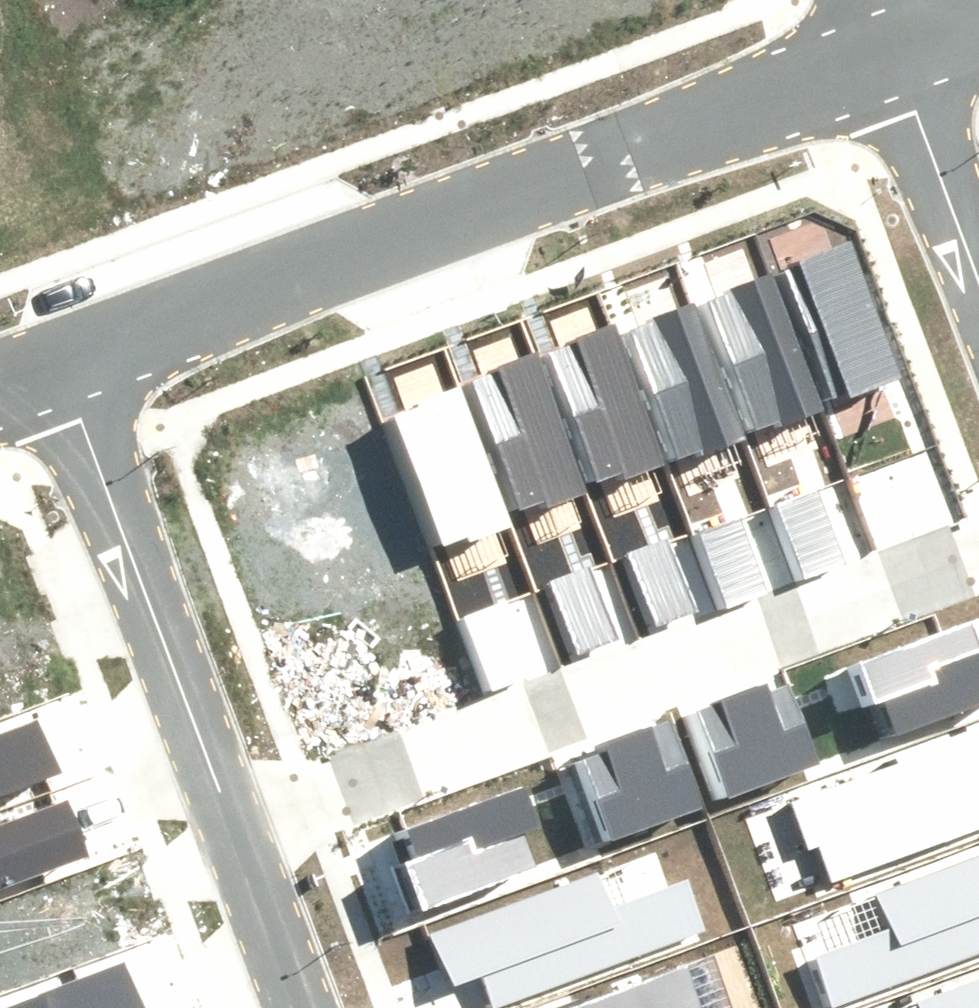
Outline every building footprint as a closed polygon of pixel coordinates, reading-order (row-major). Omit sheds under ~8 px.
[(781,272),(829,403),(860,391),(862,396),(902,382),(853,246),(781,272)] [(701,302),(749,433),(780,422),(782,426),(822,412),(773,276),(701,302)] [(627,327),(675,457),(706,446),(708,451),(748,436),(699,301),(627,327)] [(551,348),(599,479),(630,468),(632,473),(672,458),(623,323),(551,348)] [(469,380),(516,511),(547,500),(549,505),(590,490),(540,355),(469,380)] [(390,418),(438,548),(469,537),(471,542),(511,527),(462,392),(390,418)] [(774,508),(801,578),(846,560),(819,491),(774,508)] [(697,539),(724,609),(770,591),(743,522),(697,539)] [(623,553),(650,623),(695,605),(668,535),(623,553)] [(544,581),(572,651),(617,633),(590,563),(544,581)] [(462,616),(490,686),(535,668),(508,599),(462,616)] [(851,668),(867,715),(880,711),(890,739),(978,709),(978,638),(975,626),(851,668)] [(699,715),(726,792),(817,760),(790,684),(699,715)] [(62,771),(43,721),(0,736),(0,794),(62,771)] [(833,863),(978,815),(978,766),(976,767),(963,726),(888,751),(892,762),(797,793),(810,833),(823,833),(833,863)] [(580,760),(605,839),(696,805),(669,731),(580,760)] [(400,863),(416,910),(540,868),(529,835),(542,831),(528,789),(404,830),(413,858),(400,863)] [(88,853),(69,802),(0,827),(0,885),(88,853)] [(824,994),(978,937),(978,846),(874,884),(887,919),(807,948),(824,994)] [(456,983),(477,976),(488,1007),(501,1007),(707,933),(688,882),(616,908),(603,875),(438,935),(456,983)] [(687,971),(579,1007),(700,1007),(687,971)] [(130,972),(29,1007),(144,1007),(130,972)] [(915,997),(918,1007),(978,1007),(978,974),(915,997)]
